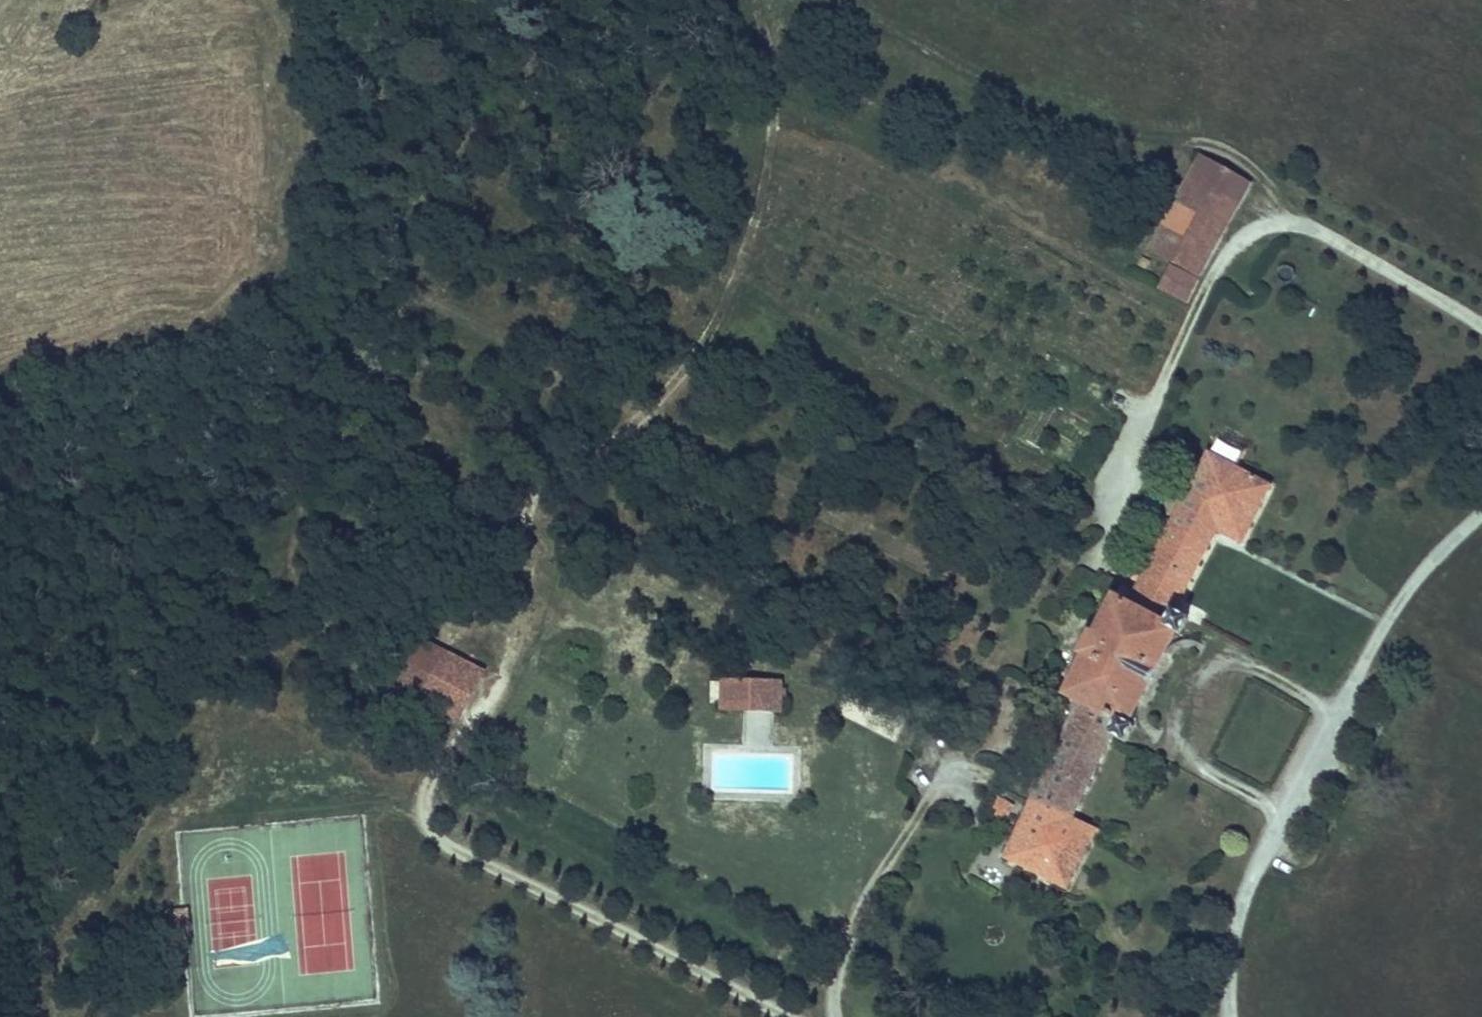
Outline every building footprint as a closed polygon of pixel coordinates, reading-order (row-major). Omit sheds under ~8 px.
[(1198,154),(1145,255),(1168,267),(1157,288),(1187,304),(1198,283),(1195,281),(1248,181),(1198,154)] [(1081,707),(1003,859),(1067,893),(1097,835),(1074,823),(1107,755),(1114,741),(1127,748),(1135,732),(1132,729),(1142,711),(1160,676),(1170,656),(1178,638),(1183,641),(1192,623),(1178,616),(1218,535),(1243,547),(1272,488),(1210,455),(1130,609),(1117,602),(1098,638),(1094,636),(1083,657),(1087,660),(1066,699),(1081,707)] [(448,661),(425,702),(459,721),(481,679),(448,661)] [(780,685),(724,684),(724,706),(780,707),(780,685)] [(991,813),(1007,820),(1013,808),(997,800),(991,813)]
